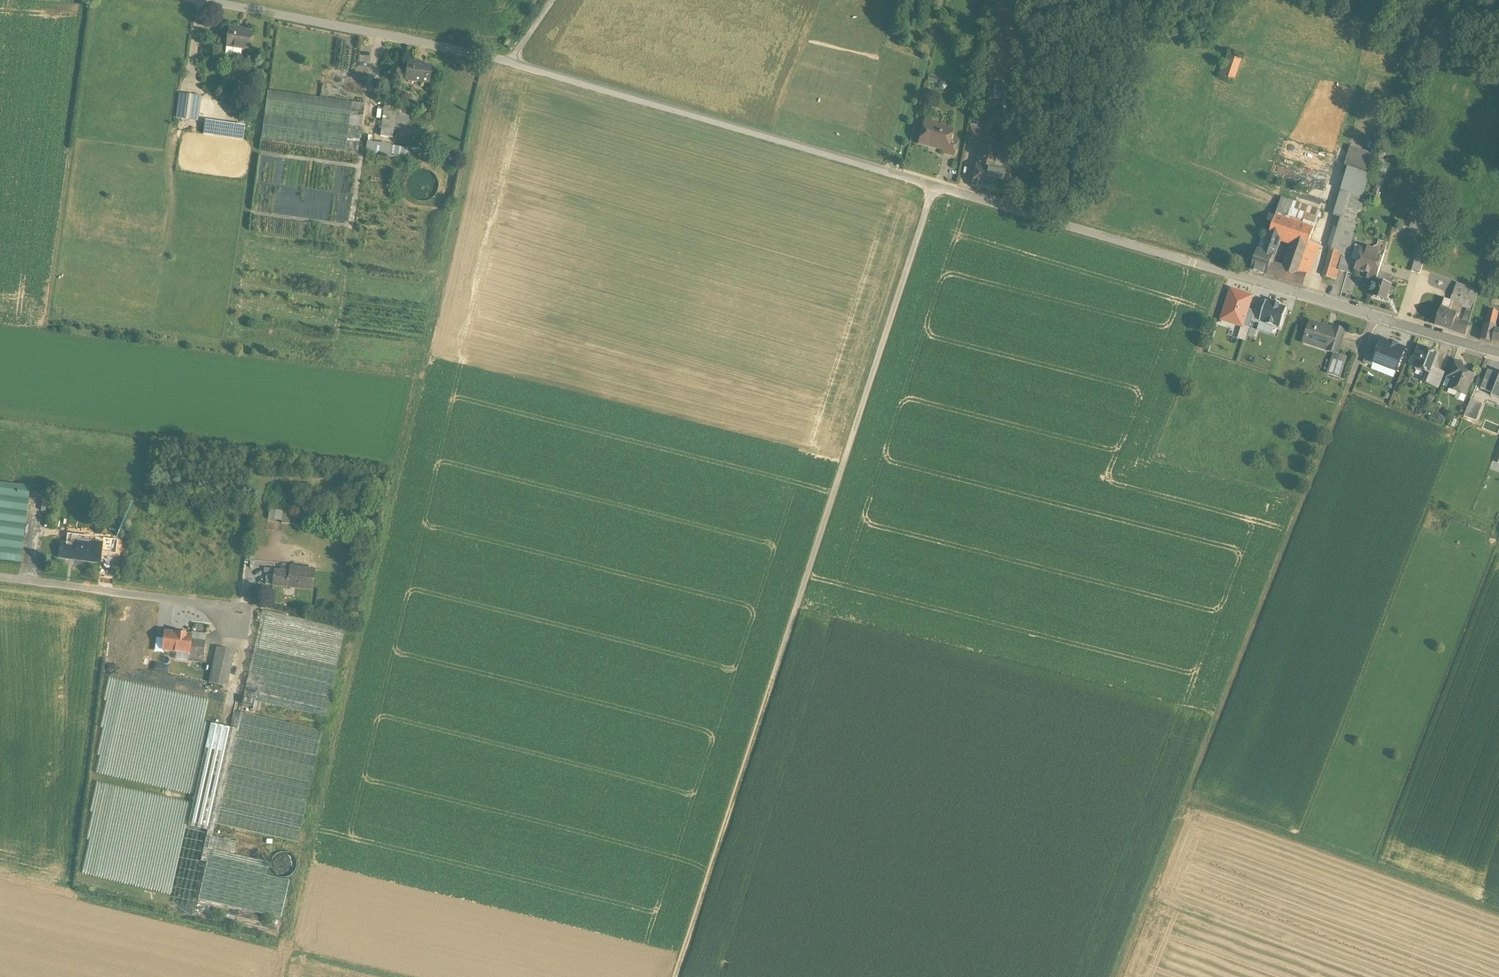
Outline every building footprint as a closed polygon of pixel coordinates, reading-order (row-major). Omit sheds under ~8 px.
[(245,30),(229,28),(226,46),(250,50),(253,33),(244,32),(245,30)] [(1245,59),(1230,53),(1222,75),(1237,81),(1245,59)] [(424,64),(408,61),(405,80),(429,83),(432,67),(423,65),(424,64)] [(365,104),(268,91),(261,139),(358,152),(365,104)] [(396,108),(384,107),(381,128),(393,130),(396,108)] [(409,110),(396,108),(393,130),(406,132),(409,110)] [(987,123),(971,119),(966,141),(982,145),(987,123)] [(245,125),(204,120),(202,135),(243,141),(245,125)] [(952,131),(936,127),(935,130),(926,128),(924,136),(921,135),(919,145),(943,151),(943,152),(944,154),(953,156),(956,143),(950,141),(952,131)] [(392,138),(393,130),(381,128),(380,136),(392,138)] [(412,148),(368,142),(366,153),(410,160),(412,148)] [(997,150),(981,147),(972,186),(1007,193),(1009,172),(998,170),(993,169),(997,150)] [(1371,166),(1346,158),(1343,170),(1367,178),(1371,166)] [(1009,161),(1001,159),(998,170),(1009,172),(1009,161)] [(1339,224),(1323,276),(1335,280),(1338,271),(1338,270),(1342,256),(1347,258),(1365,197),(1348,192),(1337,224),(1339,224)] [(1281,198),(1274,218),(1313,230),(1319,210),(1281,198)] [(1313,230),(1274,218),(1268,236),(1278,239),(1287,242),(1292,244),(1307,249),(1309,240),(1313,230)] [(1263,253),(1257,252),(1252,270),(1267,275),(1270,263),(1278,239),(1268,236),(1263,253)] [(1307,249),(1299,273),(1306,275),(1309,276),(1320,244),(1309,240),(1307,249)] [(1292,244),(1284,268),(1299,273),(1307,249),(1292,244)] [(1385,251),(1364,245),(1359,261),(1356,270),(1368,274),(1367,278),(1376,280),(1385,251)] [(1347,258),(1342,256),(1338,270),(1338,271),(1347,273),(1351,259),(1347,258)] [(1424,261),(1415,258),(1411,271),(1420,274),(1424,261)] [(1359,261),(1351,259),(1347,273),(1355,276),(1356,270),(1359,261)] [(1299,273),(1284,268),(1270,263),(1267,275),(1303,287),(1306,277),(1305,277),(1306,275),(1299,273)] [(1388,284),(1376,280),(1371,296),(1387,301),(1389,294),(1392,295),(1393,291),(1390,290),(1393,280),(1390,279),(1388,284)] [(1463,286),(1456,283),(1452,295),(1459,297),(1463,286)] [(1478,291),(1463,286),(1459,297),(1474,303),(1478,291)] [(1251,297),(1231,291),(1222,320),(1242,326),(1247,309),(1251,297)] [(1452,295),(1452,294),(1450,300),(1453,302),(1467,308),(1472,310),(1475,303),(1474,303),(1459,297),(1452,295)] [(1450,300),(1444,298),(1440,309),(1450,312),(1453,302),(1450,300)] [(1273,326),(1280,328),(1286,308),(1280,306),(1280,304),(1273,302),(1272,304),(1266,301),(1264,306),(1259,321),(1260,321),(1266,324),(1273,326)] [(1255,311),(1252,321),(1259,323),(1260,321),(1259,321),(1264,306),(1257,304),(1255,311)] [(1255,311),(1247,309),(1242,326),(1249,329),(1252,321),(1255,311)] [(1450,312),(1440,309),(1435,325),(1451,330),(1458,312),(1453,310),(1453,309),(1451,309),(1450,312)] [(1465,313),(1462,324),(1459,323),(1456,332),(1465,335),(1471,315),(1465,313)] [(1497,317),(1488,314),(1481,341),(1489,343),(1492,335),(1497,317)] [(1334,327),(1333,330),(1309,322),(1303,341),(1304,341),(1305,339),(1330,347),(1329,351),(1327,351),(1326,351),(1334,354),(1337,355),(1337,354),(1345,330),(1334,327)] [(1492,335),(1489,343),(1498,345),(1498,336),(1492,335)] [(1405,350),(1381,341),(1378,350),(1372,366),(1396,375),(1405,350)] [(1365,364),(1372,366),(1378,350),(1371,347),(1365,364)] [(1430,353),(1427,351),(1426,350),(1419,347),(1415,358),(1412,360),(1411,362),(1413,365),(1412,367),(1430,373),(1431,374),(1433,368),(1438,354),(1432,352),(1430,353)] [(1337,355),(1334,354),(1327,374),(1339,377),(1346,357),(1337,354),(1337,355)] [(1453,360),(1447,377),(1453,380),(1459,363),(1453,360)] [(1453,380),(1449,389),(1459,393),(1460,391),(1467,393),(1473,376),(1473,375),(1470,374),(1469,374),(1464,372),(1462,367),(1463,366),(1462,364),(1459,363),(1453,380)] [(1444,372),(1433,368),(1431,374),(1430,373),(1426,384),(1438,388),(1444,372)] [(1498,375),(1488,370),(1481,389),(1492,393),(1498,375)] [(1483,405),(1471,400),(1465,417),(1476,422),(1483,405)] [(0,483),(0,560),(21,563),(31,486),(0,483)] [(292,512),(279,511),(278,521),(291,522),(292,512)] [(102,544),(77,540),(76,546),(62,544),(60,558),(82,561),(82,560),(100,562),(102,544)] [(289,573),(274,571),(272,585),(295,588),(295,587),(313,589),(315,570),(290,567),(289,573)] [(345,630),(263,611),(243,699),(248,700),(260,703),(325,717),(345,630)] [(191,635),(166,632),(164,650),(181,653),(181,654),(191,655),(204,657),(205,643),(190,641),(191,635)] [(235,652),(217,648),(209,683),(227,687),(235,652)] [(202,665),(204,657),(191,655),(190,663),(202,665)] [(82,892),(164,910),(183,819),(207,690),(108,672),(82,892)] [(226,772),(240,713),(211,706),(187,818),(209,822),(214,824),(220,798),(226,772)] [(322,732),(240,713),(226,772),(308,791),(322,732)] [(308,791),(226,772),(220,798),(302,817),(308,791)] [(302,817),(220,798),(214,824),(230,827),(296,842),(302,817)] [(214,824),(209,822),(204,845),(208,847),(225,851),(230,827),(214,824)] [(225,851),(208,847),(197,895),(256,909),(265,872),(267,860),(225,851)] [(284,877),(265,872),(256,909),(275,913),(284,877)]
